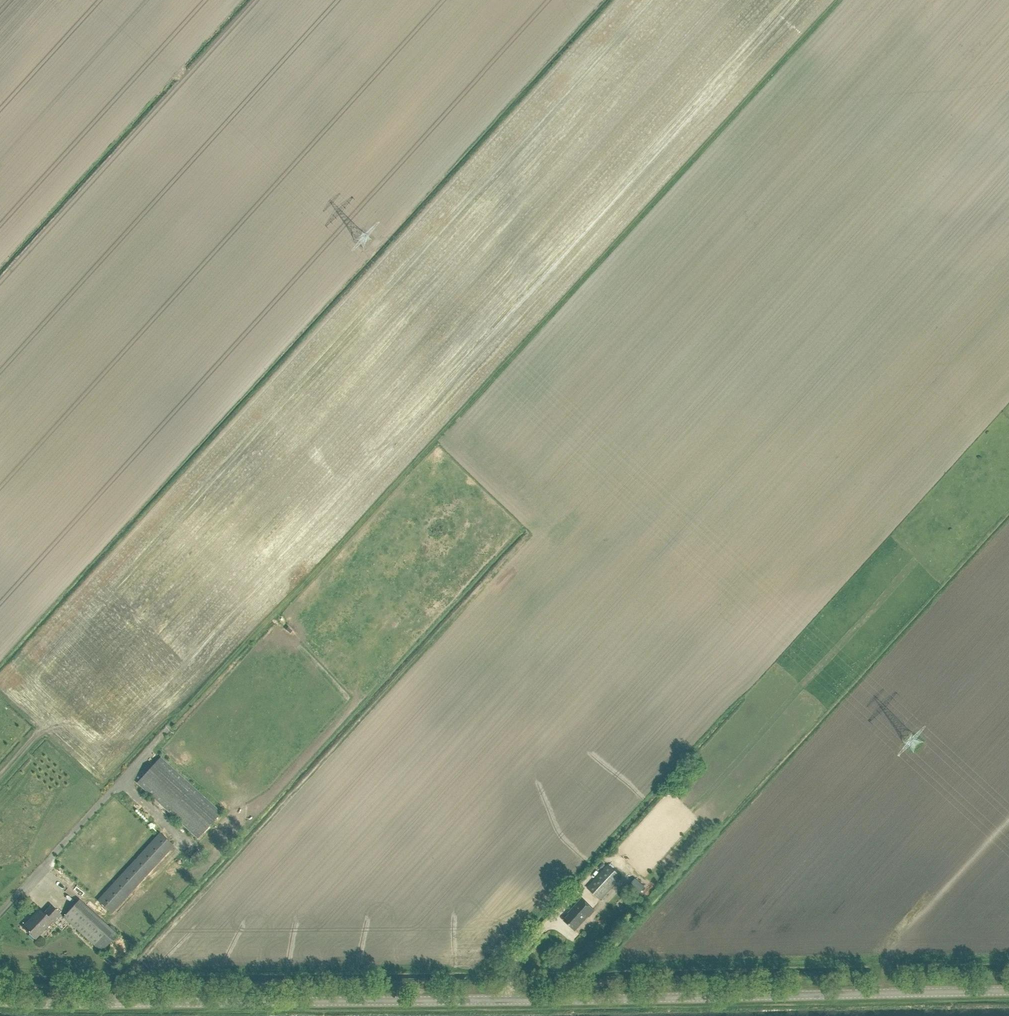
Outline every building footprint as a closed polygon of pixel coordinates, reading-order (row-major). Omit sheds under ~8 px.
[(199,839),(222,813),(161,757),(138,783),(199,839)] [(113,914),(175,846),(160,833),(98,900),(113,914)] [(601,897),(622,874),(608,861),(587,884),(601,897)] [(573,928),(594,906),(581,894),(564,912),(566,914),(562,918),(573,928)] [(101,954),(119,935),(81,899),(63,918),(101,954)] [(61,916),(51,906),(44,914),(39,910),(22,928),(35,940),(52,922),(53,924),(61,916)]
